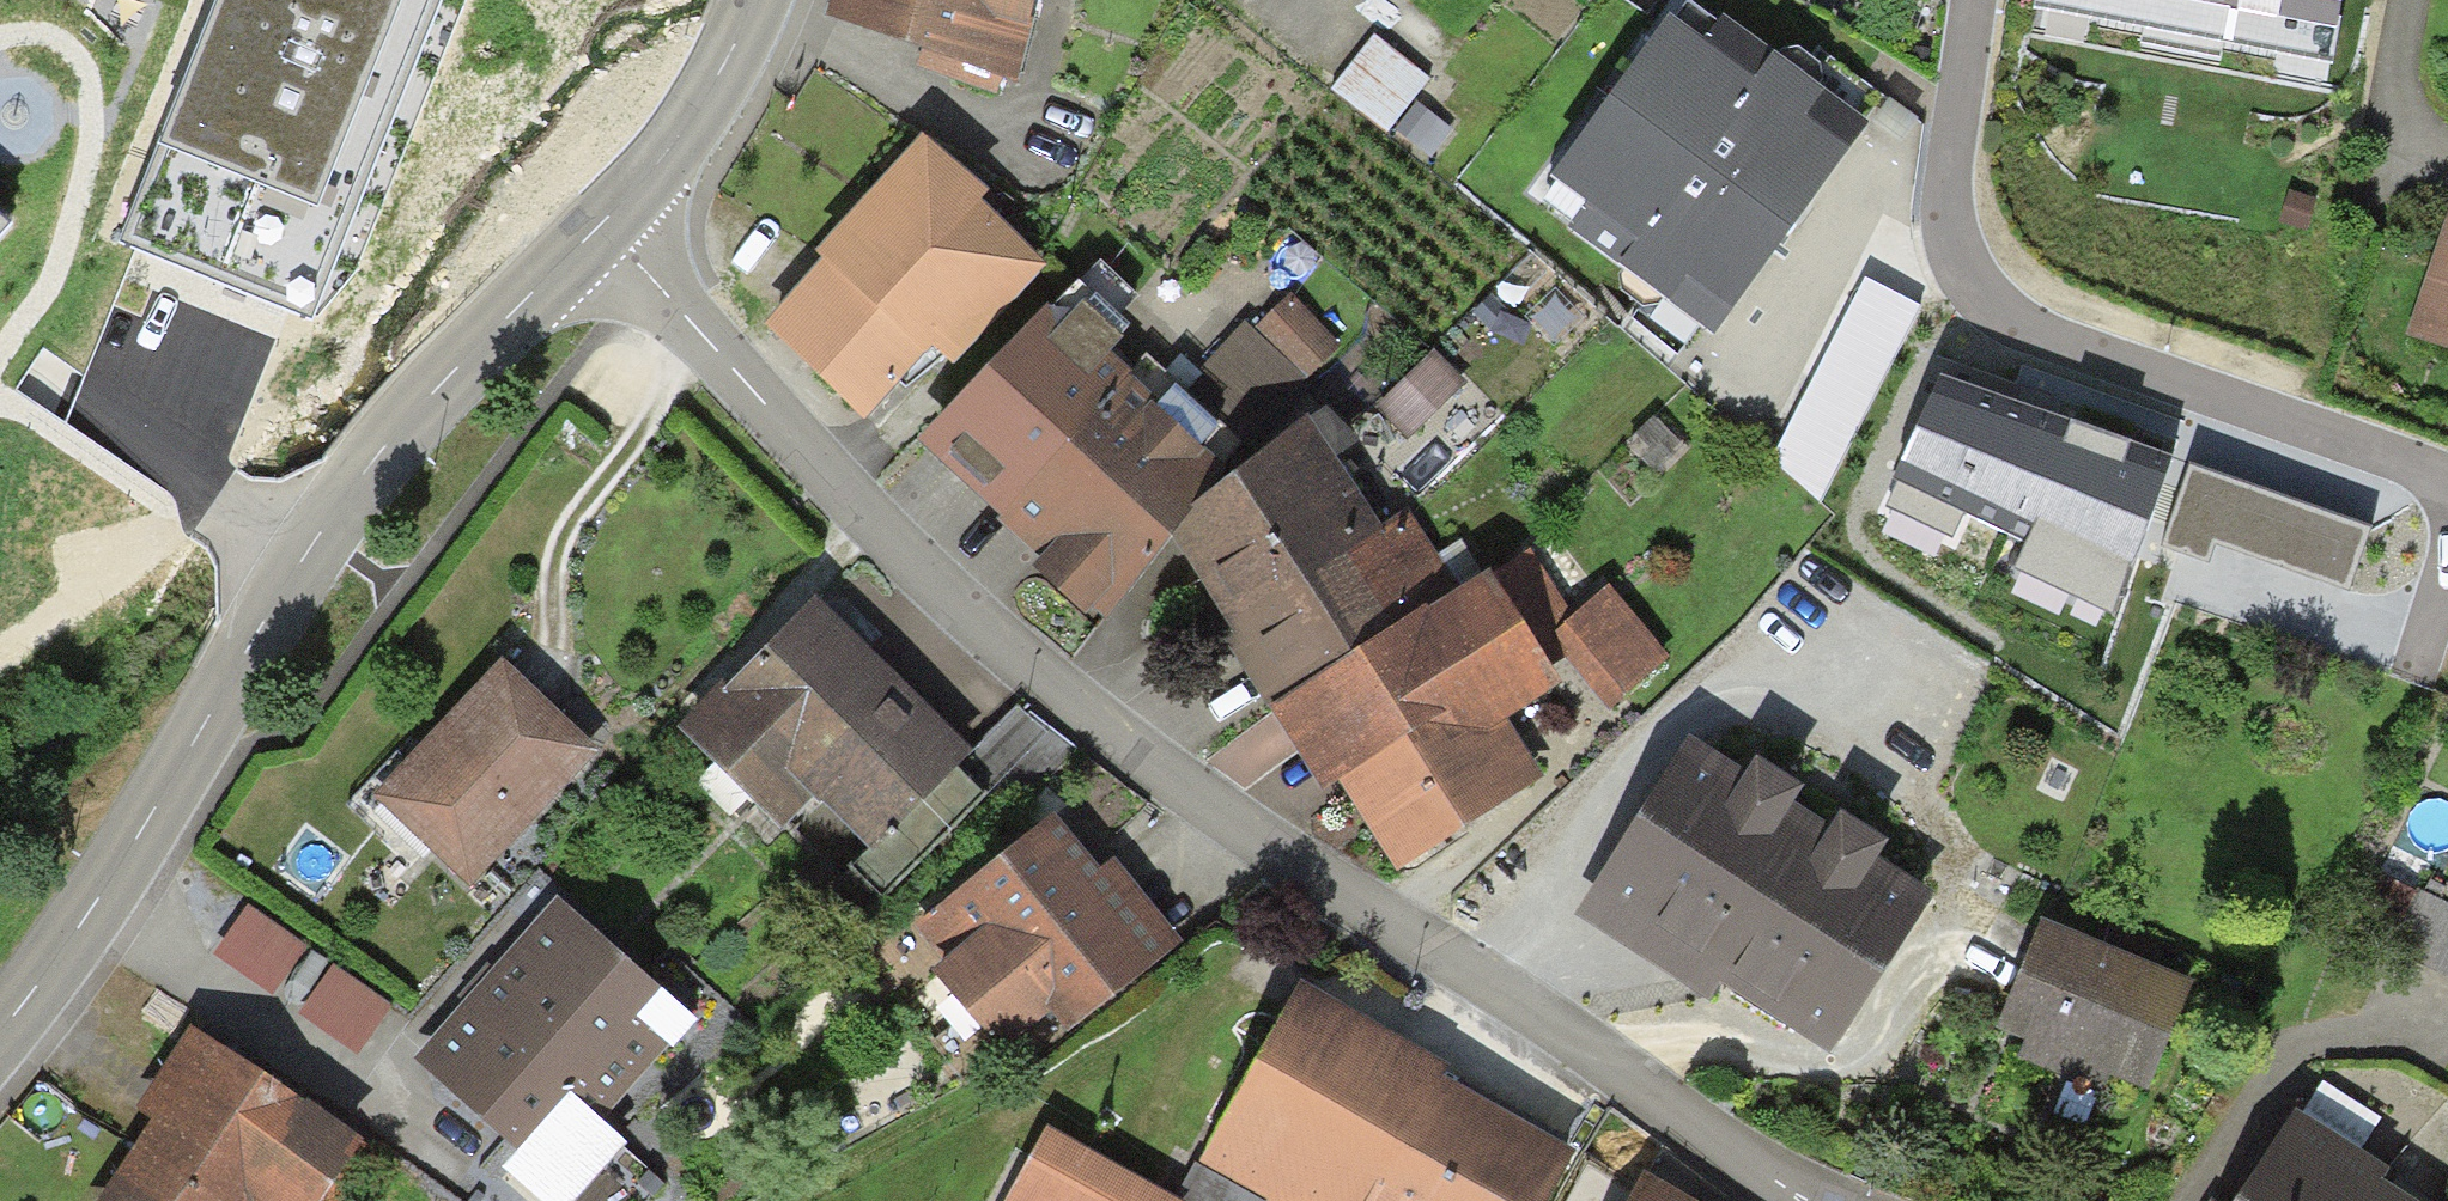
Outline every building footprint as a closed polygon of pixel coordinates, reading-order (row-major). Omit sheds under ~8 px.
[(121,241),(195,271),(313,317),(439,0),(218,0),(121,241)] [(823,20),(917,56),(914,69),(930,73),(997,94),(1000,82),(1020,85),(1042,0),(828,0),(823,20)] [(2035,13),(2332,67),(2345,0),(2038,0),(2035,13)] [(1669,22),(1549,185),(1585,208),(1570,231),(1712,338),(1800,218),(1869,125),(1775,57),(1754,83),(1669,22)] [(1429,79),(1375,36),(1332,91),(1386,133),(1429,79)] [(1431,160),(1453,131),(1417,103),(1394,132),(1431,160)] [(989,197),(924,138),(816,255),(825,262),(927,356),(932,348),(954,368),(1047,268),(980,207),(989,197)] [(0,214),(0,238),(12,225),(0,214)] [(2406,335),(2447,350),(2447,215),(2406,335)] [(927,356),(825,262),(764,327),(865,422),(927,356)] [(1921,307),(1865,280),(1771,460),(1821,505),(1921,307)] [(1340,343),(1288,295),(1252,331),(1308,380),(1340,343)] [(1224,478),(1050,307),(915,446),(1001,519),(992,523),(1040,562),(1032,571),(1081,621),(1091,612),(1105,625),(1171,543),(1208,498),(1224,478)] [(1247,448),(1308,380),(1252,331),(1242,322),(1196,372),(1201,376),(1186,393),(1247,448)] [(1464,383),(1433,351),(1374,409),(1405,441),(1464,383)] [(2016,569),(2115,614),(2172,455),(2038,408),(1942,375),(1885,504),(1957,538),(1967,516),(2027,544),(2016,569)] [(1240,663),(1268,712),(1457,593),(1407,513),(1381,530),(1306,419),(1208,498),(1171,543),(1221,629),(1240,663)] [(2369,526),(2190,464),(2161,546),(2207,562),(2215,541),(2348,587),(2369,526)] [(1530,552),(1492,578),(1549,670),(1567,660),(1554,634),(1575,618),(1530,552)] [(1490,574),(1457,593),(1268,712),(1325,793),(1338,782),(1400,875),(1544,781),(1508,723),(1559,687),(1549,670),(1492,578),(1490,574)] [(1609,589),(1575,618),(1554,634),(1567,660),(1609,712),(1668,659),(1609,589)] [(889,672),(814,600),(724,694),(721,691),(681,732),(784,832),(813,802),(871,857),(973,753),(889,672)] [(601,752),(503,662),(375,799),(472,890),(601,752)] [(1747,777),(1690,740),(1574,919),(1710,1007),(1721,989),(1831,1060),(1936,899),(1879,863),(1889,848),(1843,818),(1834,832),(1795,806),(1804,793),(1757,762),(1747,777)] [(1090,862),(1053,816),(914,930),(945,968),(933,978),(998,1057),(1049,1015),(1068,1037),(1182,944),(1114,862),(1100,874),(1090,862)] [(2414,893),(2394,934),(2387,950),(2447,980),(2447,903),(2416,888),(2414,893)] [(660,994),(556,901),(487,978),(411,1063),(515,1156),(569,1096),(603,1127),(670,1052),(636,1022),(660,994)] [(270,999),(305,947),(247,907),(211,958),(270,999)] [(2192,985),(2041,923),(1997,1031),(2009,1036),(2025,1042),(2018,1059),(2102,1093),(2109,1076),(2148,1092),(2192,985)] [(392,1007),(334,967),(299,1017),(358,1057),(392,1007)] [(1299,987),(1197,1164),(1264,1200),(1549,1200),(1574,1158),(1440,1080),(1448,1070),(1299,987)] [(190,1029),(133,1111),(152,1125),(100,1200),(327,1200),(364,1148),(190,1029)] [(2293,1113),(2237,1200),(2409,1200),(2383,1185),(2390,1173),(2293,1113)] [(1045,1131),(1006,1200),(1173,1200),(1045,1131)] [(1197,1164),(1176,1200),(1264,1200),(1197,1164)] [(1644,1174),(1628,1200),(1691,1200),(1644,1174)]
